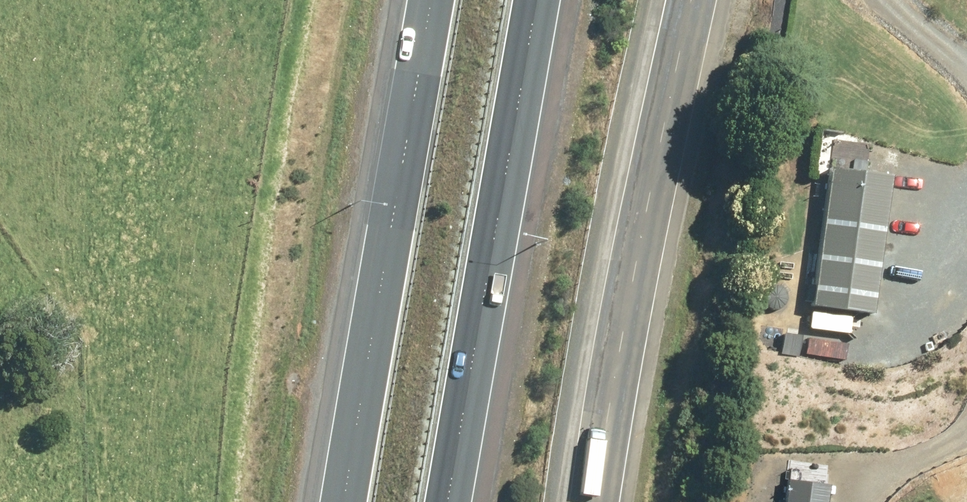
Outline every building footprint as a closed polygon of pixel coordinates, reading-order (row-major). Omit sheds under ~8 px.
[(873,145),(823,137),(815,194),(825,195),(810,307),(877,316),(889,236),(897,181),(869,177),(873,145)]
